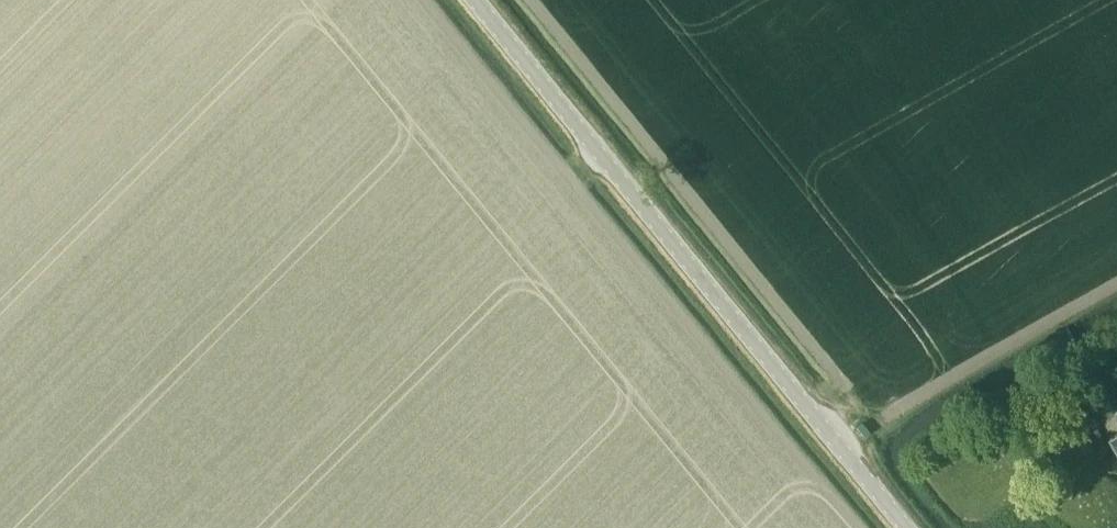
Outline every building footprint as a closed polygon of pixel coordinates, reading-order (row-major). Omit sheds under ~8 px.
[(862,422),(858,426),(865,435),(870,431),(863,421),(862,422)]
